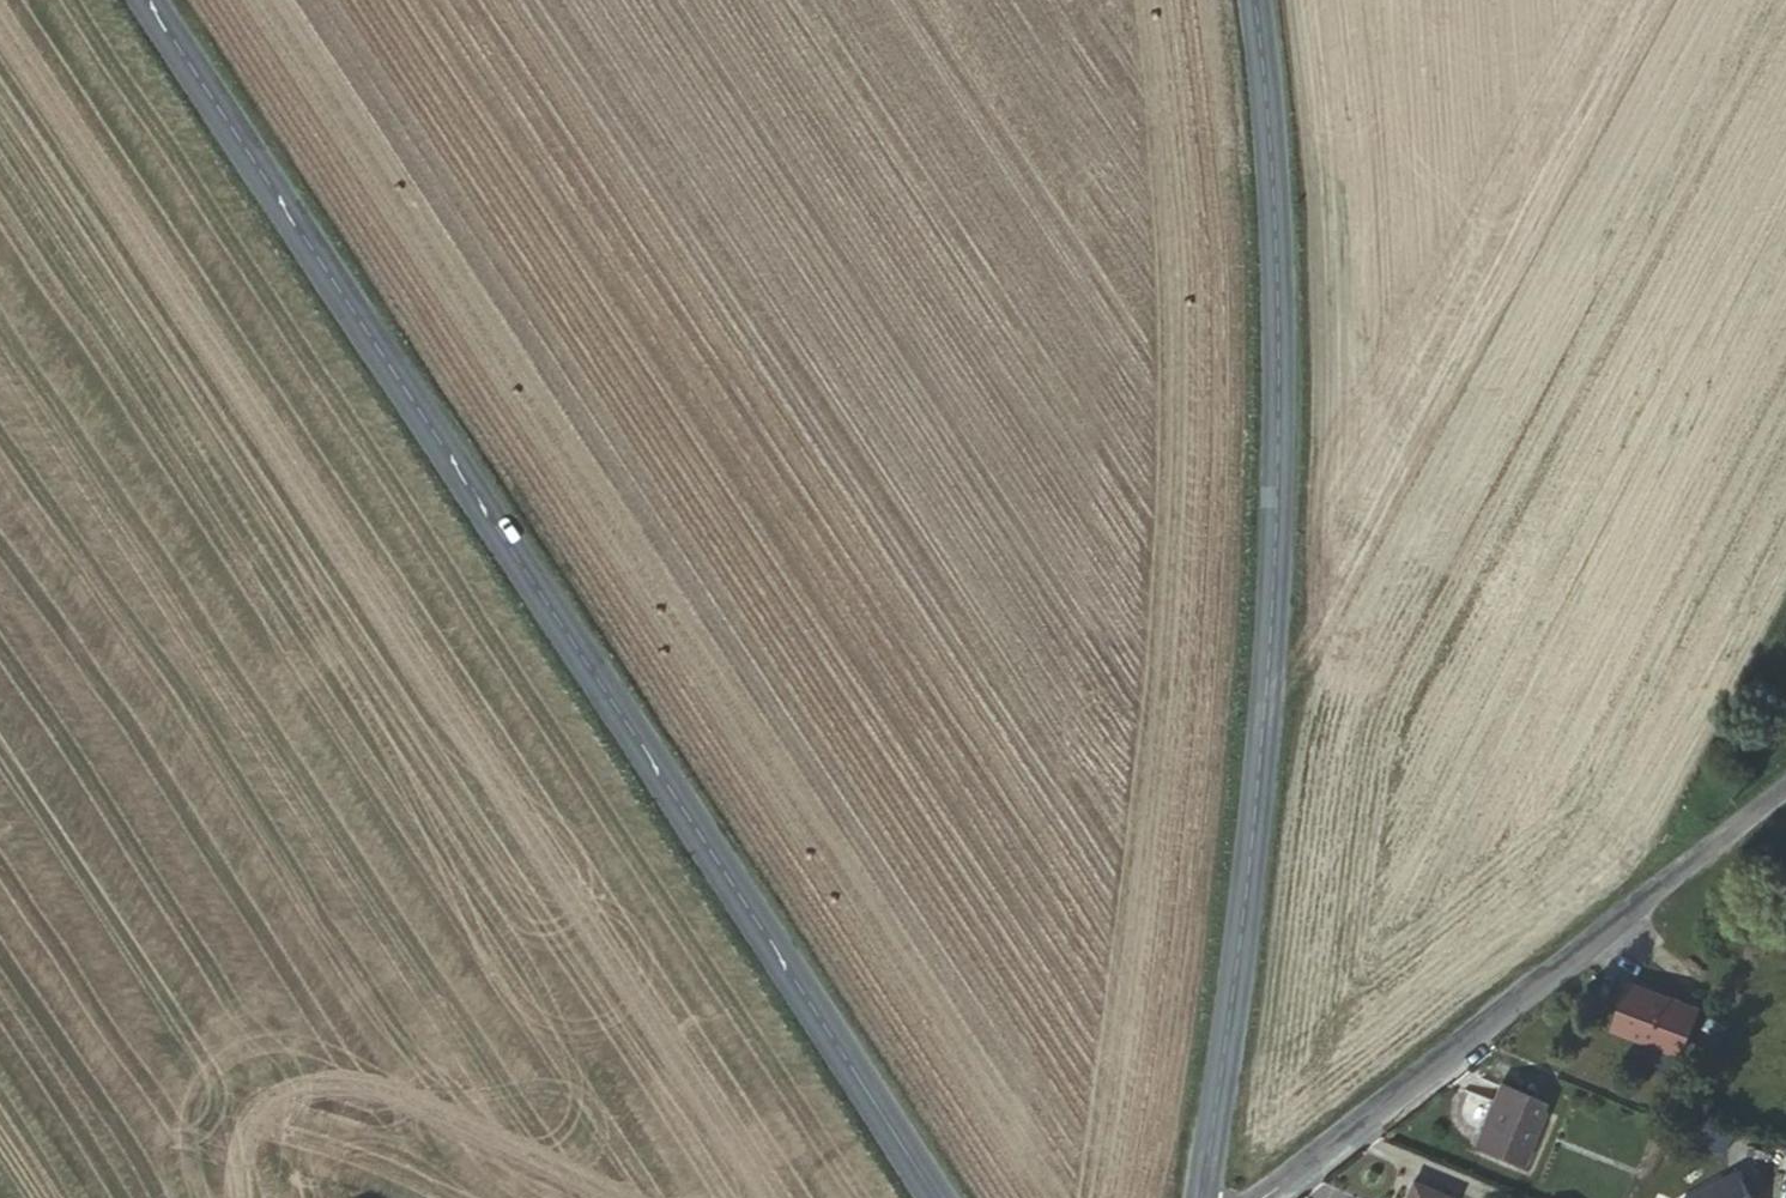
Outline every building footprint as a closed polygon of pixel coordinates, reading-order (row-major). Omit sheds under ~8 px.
[(1704,1002),(1633,976),(1612,1023),(1684,1049),(1704,1002)] [(1504,1074),(1475,1137),(1518,1156),(1549,1091),(1504,1074)] [(1688,1197),(1749,1197),(1753,1189),(1705,1165),(1688,1197)] [(1412,1197),(1459,1197),(1464,1186),(1423,1171),(1412,1197)]
